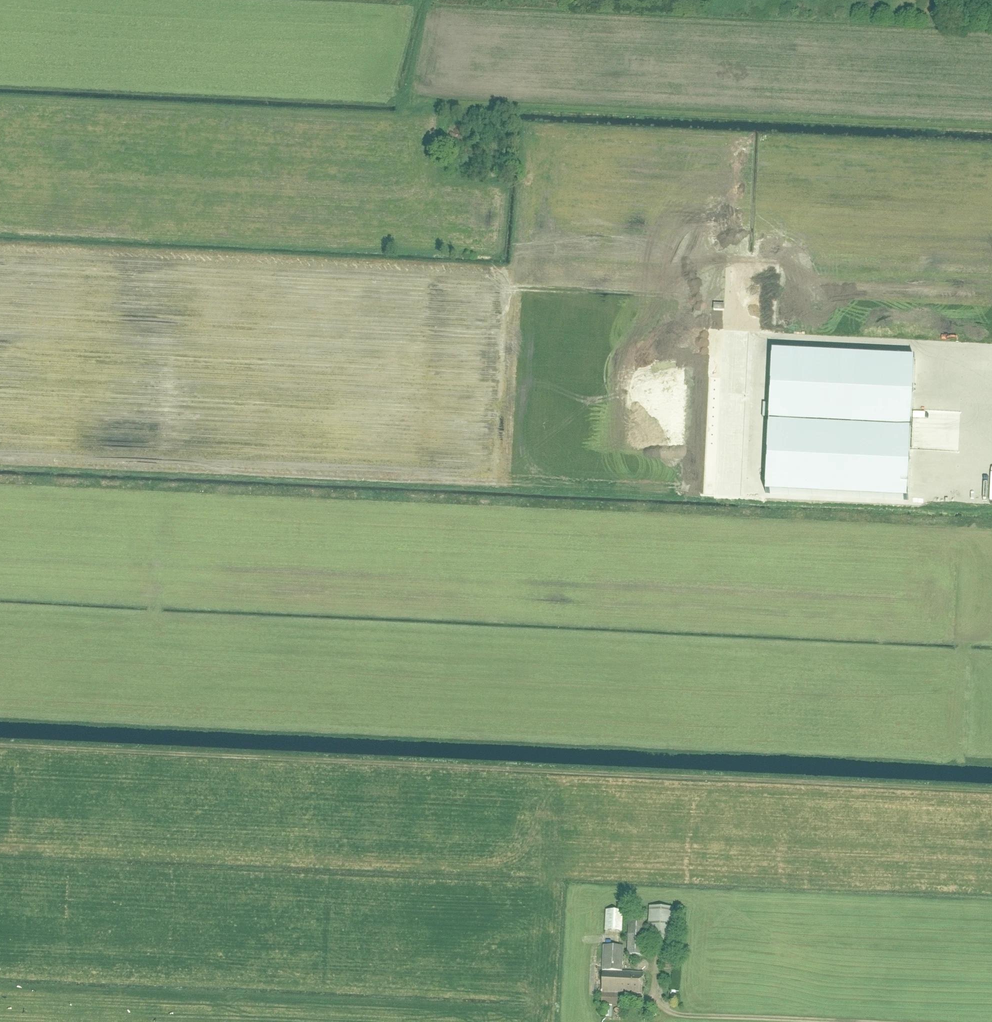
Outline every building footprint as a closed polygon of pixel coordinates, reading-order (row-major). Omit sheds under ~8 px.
[(915,360),(772,354),(766,494),(908,501),(915,360)] [(649,907),(647,939),(672,941),(674,908),(649,907)] [(605,931),(622,932),(623,912),(606,911),(605,931)] [(629,917),(627,955),(644,956),(645,918),(629,917)] [(602,994),(601,1005),(619,1006),(620,995),(627,995),(627,994),(641,994),(642,973),(622,973),(623,947),(603,946),(602,972),(601,994),(602,994)]
